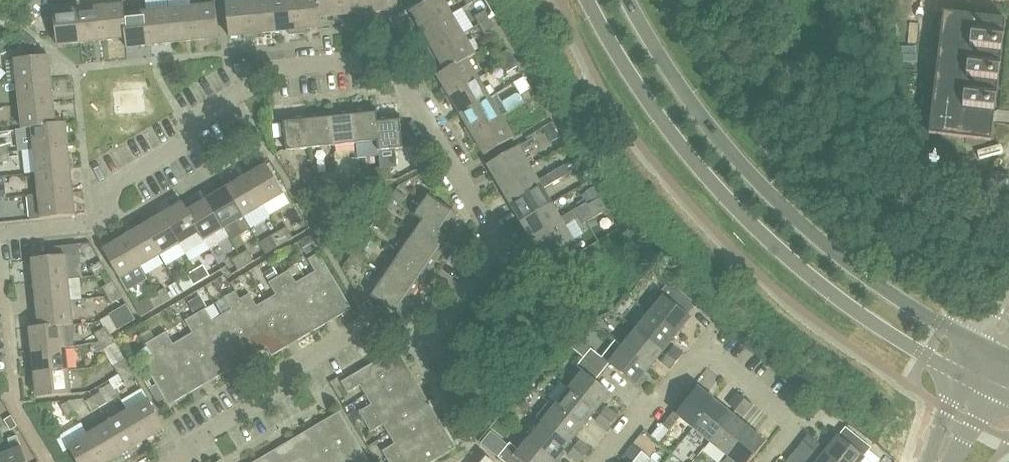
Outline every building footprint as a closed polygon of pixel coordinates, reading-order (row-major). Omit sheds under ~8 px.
[(12,2),(25,12),(26,11),(34,0),(14,0),(12,2)] [(254,39),(250,0),(227,3),(230,36),(244,35),(244,40),(254,39)] [(250,0),(254,39),(264,37),(264,33),(277,32),(273,0),(250,0)] [(300,34),(296,0),(273,0),(277,32),(290,30),(290,35),(300,34)] [(322,17),(320,0),(296,0),(300,34),(309,33),(309,28),(323,27),(322,17)] [(322,17),(334,16),(334,20),(343,19),(341,0),(320,0),(322,17)] [(366,12),(365,0),(341,0),(343,19),(352,19),(351,13),(366,12)] [(366,12),(390,9),(389,0),(365,0),(366,12)] [(453,16),(444,0),(431,0),(412,11),(424,32),(453,16)] [(220,38),(217,4),(193,7),(197,40),(220,38)] [(124,5),(101,7),(104,40),(127,38),(125,14),(124,5)] [(101,7),(78,10),(82,43),(104,40),(101,7)] [(193,7),(170,9),(174,43),(197,40),(193,7)] [(170,9),(148,12),(151,45),(174,43),(170,9)] [(82,43),(78,10),(55,12),(58,45),(82,43)] [(36,19),(26,11),(25,12),(20,19),(30,27),(36,19)] [(477,16),(481,23),(491,18),(487,11),(477,16)] [(1006,19),(944,11),(929,133),(991,140),(1006,19)] [(0,13),(0,25),(10,32),(16,24),(0,12),(0,13)] [(151,45),(148,12),(125,14),(127,38),(128,48),(151,45)] [(464,35),(453,16),(424,32),(431,44),(427,46),(432,54),(464,35)] [(502,37),(491,18),(481,23),(492,42),(502,37)] [(20,40),(26,32),(16,24),(10,32),(20,40)] [(34,52),(38,42),(26,32),(20,40),(34,52)] [(476,56),(464,35),(432,54),(436,62),(440,59),(447,70),(467,58),(468,61),(476,56)] [(501,56),(505,63),(514,57),(510,51),(501,56)] [(16,59),(18,83),(52,79),(50,55),(16,59)] [(518,63),(514,57),(505,63),(508,69),(518,63)] [(447,97),(479,80),(468,61),(467,58),(447,70),(439,74),(446,87),(442,89),(447,97)] [(18,83),(21,106),(55,102),(52,79),(18,83)] [(490,99),(479,80),(447,97),(452,107),(456,104),(463,115),(490,99)] [(528,102),(537,96),(533,90),(523,95),(528,102)] [(541,103),(537,96),(528,102),(532,109),(541,103)] [(502,119),(490,99),(463,115),(469,127),(466,129),(470,137),(502,119)] [(57,125),(55,102),(21,106),(23,130),(33,129),(33,127),(57,125)] [(381,141),(378,116),(378,109),(354,111),(357,143),(378,141),(381,141)] [(354,111),(331,113),(334,146),(357,143),(354,111)] [(331,113),(308,115),(311,148),(334,146),(331,113)] [(401,114),(378,116),(381,141),(378,141),(378,150),(404,148),(401,114)] [(311,148),(308,115),(284,118),(287,150),(311,148)] [(502,119),(470,137),(475,145),(479,143),(486,155),(513,139),(502,119)] [(544,128),(546,132),(553,142),(563,136),(554,122),(544,128)] [(33,129),(35,151),(69,147),(66,124),(57,125),(33,127),(33,129)] [(490,164),(501,183),(532,165),(525,153),(539,145),(535,138),(490,164)] [(10,154),(9,145),(0,146),(0,155),(10,154)] [(69,147),(35,151),(38,173),(71,169),(69,147)] [(0,155),(0,164),(11,163),(10,154),(0,155)] [(358,158),(359,171),(360,182),(368,181),(366,157),(358,158)] [(353,183),(360,182),(359,171),(358,158),(350,159),(353,183)] [(263,205),(284,193),(267,164),(246,177),(263,205)] [(547,187),(558,180),(554,172),(540,180),(532,165),(501,183),(512,203),(545,183),(547,187)] [(566,165),(554,172),(558,180),(571,173),(566,165)] [(383,169),(384,180),(392,179),(390,168),(383,169)] [(40,194),(40,195),(74,192),(71,169),(38,173),(40,194)] [(315,187),(314,175),(306,176),(307,188),(315,187)] [(321,175),(314,175),(315,187),(323,186),(321,175)] [(246,177),(227,188),(244,217),(263,205),(246,177)] [(545,183),(512,203),(523,221),(554,203),(545,188),(547,187),(545,183)] [(586,191),(587,192),(588,194),(593,202),(602,197),(597,189),(595,186),(586,191)] [(227,188),(207,200),(224,229),(244,217),(227,188)] [(396,190),(392,196),(401,203),(406,196),(396,190)] [(30,220),(77,215),(74,192),(40,195),(40,194),(27,195),(30,220)] [(423,218),(444,232),(457,213),(429,193),(415,213),(423,218)] [(224,229),(207,200),(189,211),(188,211),(205,240),(211,249),(230,238),(224,229)] [(184,201),(163,214),(181,243),(180,244),(185,252),(205,240),(188,211),(189,211),(184,201)] [(588,202),(575,210),(580,218),(593,211),(588,202)] [(562,217),(554,203),(523,221),(534,239),(567,220),(569,225),(580,218),(575,210),(562,217)] [(383,209),(379,215),(388,222),(392,215),(383,209)] [(163,214),(143,226),(161,255),(180,244),(181,243),(163,214)] [(388,222),(379,215),(374,222),(384,228),(388,222)] [(423,218),(410,237),(439,257),(452,238),(444,232),(423,218)] [(567,226),(569,225),(567,220),(534,239),(545,259),(575,241),(567,226)] [(161,255),(143,226),(123,238),(141,267),(161,255)] [(287,229),(280,233),(286,242),(292,239),(287,229)] [(286,242),(280,233),(273,237),(279,246),(286,242)] [(314,235),(302,242),(310,254),(321,247),(314,235)] [(366,236),(362,241),(369,246),(373,241),(366,236)] [(439,257),(410,237),(397,257),(426,276),(439,257)] [(120,279),(133,272),(138,281),(145,276),(140,267),(141,267),(123,238),(103,250),(120,279)] [(357,246),(352,252),(362,259),(366,253),(357,246)] [(247,252),(241,256),(246,266),(253,262),(247,252)] [(306,275),(333,320),(352,308),(318,252),(307,258),(315,270),(306,275)] [(362,259),(352,252),(348,258),(358,265),(362,259)] [(34,258),(36,282),(70,279),(67,255),(34,258)] [(240,270),(246,266),(241,256),(234,260),(240,270)] [(397,257),(384,276),(413,296),(426,276),(397,257)] [(105,268),(102,263),(89,270),(92,276),(105,268)] [(197,270),(203,280),(208,277),(202,267),(197,270)] [(273,268),(264,273),(269,281),(278,276),(273,268)] [(290,269),(280,275),(313,331),(333,320),(306,275),(297,280),(290,269)] [(197,270),(177,282),(183,292),(203,280),(197,270)] [(313,331),(280,275),(278,276),(269,281),(277,293),(267,299),(293,343),(313,331)] [(400,314),(413,296),(384,276),(371,295),(400,314)] [(72,301),(70,279),(36,282),(38,305),(72,301)] [(100,289),(104,295),(117,288),(113,281),(100,289)] [(177,282),(164,291),(157,294),(163,304),(183,292),(177,282)] [(664,296),(650,312),(678,334),(691,317),(688,314),(695,305),(668,283),(660,293),(664,296)] [(120,294),(117,288),(104,295),(108,302),(120,294)] [(249,358),(267,347),(269,346),(240,298),(235,290),(225,297),(232,309),(223,314),(249,358)] [(273,356),(293,343),(267,299),(257,305),(250,293),(240,298),(269,346),(267,347),(273,356)] [(137,307),(143,316),(163,304),(157,294),(137,307)] [(200,296),(189,303),(196,314),(206,308),(207,307),(200,296)] [(38,305),(40,327),(65,325),(65,326),(74,325),(72,301),(38,305)] [(249,358),(223,314),(213,320),(206,308),(196,314),(229,370),(249,358)] [(650,312),(637,329),(664,351),(678,334),(650,312)] [(211,381),(229,370),(196,314),(186,320),(193,331),(184,337),(211,381)] [(67,348),(65,326),(65,325),(40,327),(31,328),(33,351),(67,348)] [(98,335),(101,341),(111,335),(108,329),(98,335)] [(637,329),(623,346),(650,368),(664,351),(637,329)] [(192,393),(211,381),(184,337),(174,343),(167,331),(157,337),(192,393)] [(106,349),(111,358),(121,352),(111,335),(101,341),(105,349),(106,349)] [(170,406),(192,393),(157,337),(147,343),(154,355),(143,361),(170,406)] [(650,368),(623,346),(617,341),(603,358),(591,348),(584,357),(603,372),(610,363),(636,385),(650,368)] [(674,346),(668,354),(677,362),(683,354),(674,346)] [(35,374),(69,371),(67,348),(33,351),(35,374)] [(367,395),(410,370),(398,349),(342,382),(349,394),(362,386),(367,395)] [(116,367),(120,374),(130,368),(126,361),(121,352),(111,358),(116,367)] [(677,362),(668,354),(662,362),(671,369),(677,362)] [(583,371),(570,388),(597,410),(611,393),(596,381),(603,372),(584,357),(577,366),(583,371)] [(130,368),(120,374),(110,380),(119,396),(124,392),(120,385),(125,383),(123,380),(134,375),(130,368)] [(410,370),(367,395),(373,405),(361,412),(367,422),(422,389),(410,370)] [(71,394),(69,371),(35,374),(38,397),(71,394)] [(680,417),(693,428),(715,401),(698,387),(676,414),(674,412),(663,425),(661,424),(651,436),(660,443),(680,417)] [(570,388),(556,405),(583,427),(597,410),(570,388)] [(433,408),(422,389),(367,422),(373,431),(385,424),(390,434),(433,408)] [(93,397),(99,407),(105,403),(99,393),(93,397)] [(729,405),(736,410),(745,399),(738,394),(729,405)] [(92,411),(99,407),(93,397),(86,401),(92,411)] [(149,397),(128,409),(147,440),(167,428),(149,397)] [(751,404),(745,399),(736,410),(742,415),(751,404)] [(70,401),(62,406),(68,417),(76,412),(70,401)] [(537,418),(543,422),(570,444),(583,427),(556,405),(551,401),(537,418)] [(710,442),(732,415),(715,401),(693,428),(710,442)] [(607,407),(601,414),(612,423),(618,416),(607,407)] [(444,426),(433,408),(390,434),(396,443),(383,451),(388,459),(444,426)] [(127,452),(147,440),(128,409),(108,421),(127,452)] [(342,461),(370,461),(340,411),(320,423),(342,461)] [(612,423),(601,414),(596,420),(607,429),(612,423)] [(12,415),(4,420),(11,430),(18,426),(12,415)] [(727,455),(749,428),(732,415),(710,442),(727,455)] [(108,421),(89,433),(106,461),(110,461),(127,452),(108,421)] [(543,422),(529,439),(556,461),(570,444),(543,422)] [(320,423),(299,435),(316,461),(342,461),(320,423)] [(388,459),(390,461),(435,461),(458,449),(444,426),(388,459)] [(822,456),(824,453),(836,461),(862,461),(873,448),(846,427),(838,436),(827,449),(818,442),(813,448),(822,456)] [(766,442),(749,428),(727,455),(735,461),(750,461),(766,442)] [(492,431),(486,439),(482,444),(490,450),(499,438),(492,431)] [(89,433),(68,445),(78,461),(106,461),(89,433)] [(803,441),(813,448),(818,442),(808,434),(803,441)] [(4,461),(28,461),(18,435),(8,439),(13,451),(1,455),(4,461)] [(279,447),(289,461),(316,461),(299,435),(279,447)] [(520,450),(511,442),(499,457),(505,461),(555,461),(556,461),(529,439),(520,450)] [(580,441),(574,447),(585,456),(591,450),(580,441)] [(279,447),(261,458),(263,461),(289,461),(279,447)] [(574,447),(569,454),(579,461),(581,461),(585,456),(574,447)] [(649,456),(642,451),(637,458),(629,451),(623,458),(628,461),(644,461),(649,456)] [(824,453),(822,456),(817,461),(836,461),(824,453)]
